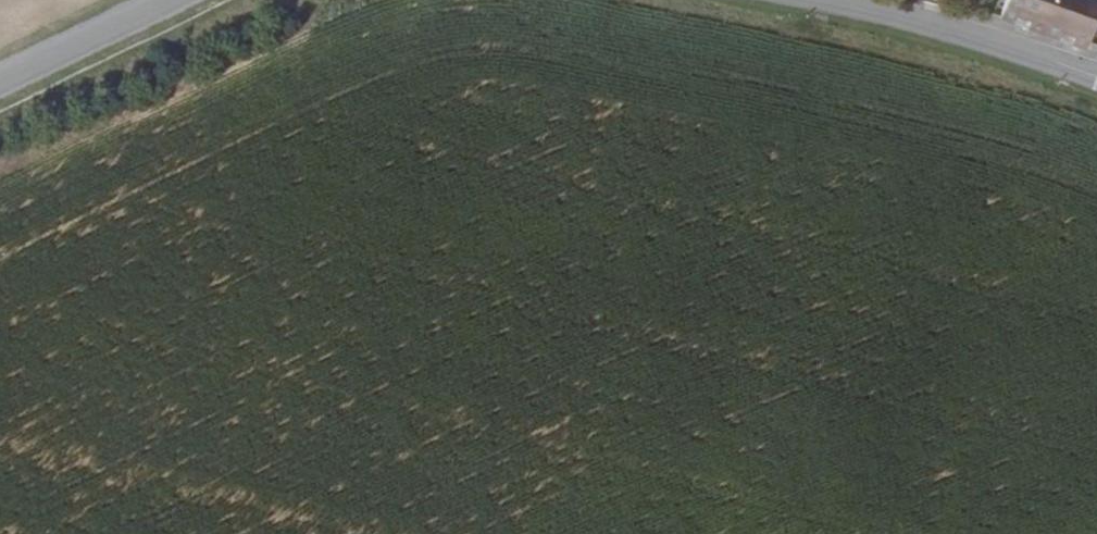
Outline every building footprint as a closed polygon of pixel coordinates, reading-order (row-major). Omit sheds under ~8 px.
[(999,18),(1013,24),(1015,15),(1030,21),(1027,28),(1042,34),(1054,0),(1005,0),(999,18)] [(1085,49),(1096,15),(1096,0),(1054,0),(1042,34),(1056,39),(1058,31),(1072,36),(1068,44),(1085,49)] [(1013,24),(1027,28),(1030,21),(1015,15),(1013,24)] [(1056,39),(1068,44),(1072,36),(1058,31),(1056,39)]
